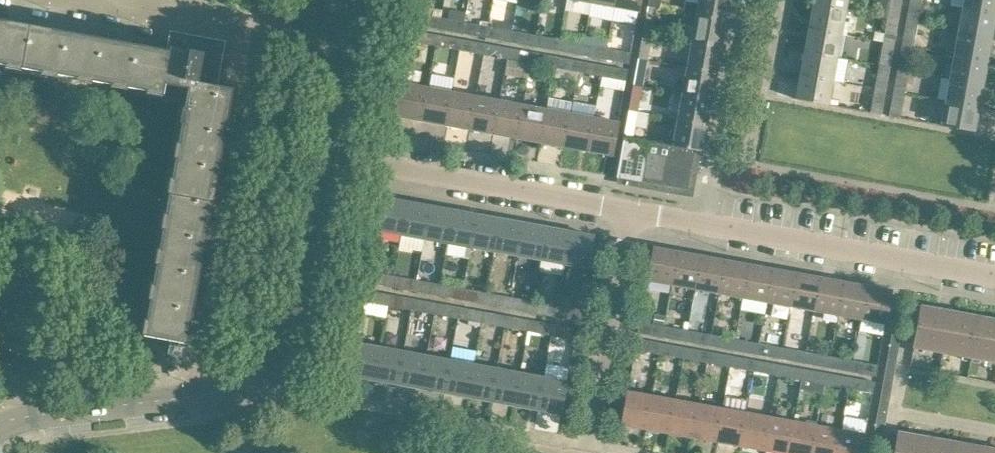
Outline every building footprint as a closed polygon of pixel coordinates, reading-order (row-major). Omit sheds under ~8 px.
[(638,12),(641,0),(616,0),(614,7),(638,12)] [(728,6),(729,0),(700,0),(699,3),(687,0),(684,12),(726,20),(728,6)] [(847,0),(815,0),(814,5),(845,11),(847,0)] [(899,21),(902,0),(891,0),(888,19),(899,21)] [(918,24),(931,26),(933,16),(920,13),(922,1),(917,0),(911,0),(907,22),(918,24)] [(964,9),(994,14),(994,0),(965,0),(964,9)] [(841,34),(845,11),(814,5),(809,29),(841,34)] [(391,20),(415,24),(417,13),(393,9),(391,20)] [(994,15),(994,14),(964,9),(959,32),(991,38),(994,15)] [(684,12),(680,38),(692,40),(721,46),(726,20),(684,12)] [(417,13),(415,24),(439,29),(441,18),(417,13)] [(646,15),(643,31),(653,33),(656,17),(646,15)] [(465,22),(441,18),(439,29),(463,33),(465,22)] [(873,40),(883,42),(895,44),(899,21),(888,19),(885,35),(874,33),(873,40)] [(0,20),(0,64),(163,94),(165,84),(189,88),(144,335),(163,339),(162,343),(173,345),(172,355),(184,357),(232,95),(216,92),(223,56),(217,55),(220,44),(173,35),(170,51),(0,20)] [(463,33),(486,37),(488,26),(465,22),(463,33)] [(913,48),(918,24),(907,22),(902,46),(913,48)] [(414,30),(390,26),(388,37),(412,41),(414,30)] [(486,37),(510,41),(512,30),(488,26),(486,37)] [(837,58),(841,34),(809,29),(805,52),(837,58)] [(414,30),(412,41),(436,46),(438,35),(414,30)] [(536,34),(512,30),(510,41),(534,45),(536,34)] [(653,33),(643,31),(638,58),(650,60),(655,33),(653,33)] [(987,61),(991,38),(959,32),(955,55),(987,61)] [(534,45),(557,49),(560,38),(536,34),(534,45)] [(438,35),(436,46),(460,50),(462,39),(438,35)] [(557,49),(581,54),(583,42),(560,38),(557,49)] [(462,39),(460,50),(484,55),(486,44),(462,39)] [(692,40),(687,67),(716,73),(721,46),(692,40)] [(581,54),(605,58),(607,47),(583,42),(581,54)] [(890,67),(895,44),(883,42),(879,65),(890,67)] [(486,44),(484,55),(508,59),(510,48),(486,44)] [(902,46),(898,69),(909,71),(913,48),(902,46)] [(631,51),(607,47),(605,58),(629,62),(631,51)] [(510,48),(508,59),(532,63),(534,52),(510,48)] [(534,52),(532,63),(556,68),(558,57),(534,52)] [(805,52),(801,75),(832,81),(837,58),(805,52)] [(982,85),(987,61),(955,55),(951,79),(982,85)] [(558,57),(556,68),(580,72),(582,61),(558,57)] [(650,60),(638,58),(634,84),(646,86),(650,60)] [(582,61),(580,72),(603,76),(606,65),(582,61)] [(606,65),(603,76),(626,81),(628,70),(606,65)] [(879,65),(875,89),(886,91),(890,67),(879,65)] [(687,67),(683,93),(711,98),(716,73),(687,67)] [(898,69),(894,92),(905,94),(909,71),(898,69)] [(828,105),(832,81),(801,75),(797,99),(828,105)] [(374,112),(398,116),(404,83),(380,79),(374,112)] [(978,108),(982,85),(951,79),(946,102),(978,108)] [(428,87),(404,83),(398,116),(422,121),(428,87)] [(646,86),(634,84),(629,111),(641,113),(646,86)] [(422,121),(446,125),(452,92),(428,87),(422,121)] [(881,115),(886,91),(875,89),(870,112),(870,113),(881,115)] [(476,96),(452,92),(446,125),(470,130),(476,96)] [(900,118),(905,94),(894,92),(889,116),(900,118)] [(683,93),(678,119),(707,124),(711,98),(683,93)] [(470,130),(494,134),(500,101),(476,96),(470,130)] [(524,105),(500,101),(494,134),(518,138),(524,105)] [(974,131),(978,108),(946,102),(942,126),(974,131)] [(518,138),(542,143),(548,109),(524,105),(518,138)] [(572,114),(548,109),(542,143),(566,147),(572,114)] [(629,111),(625,137),(634,139),(636,127),(646,129),(649,114),(641,113),(629,111)] [(566,147),(590,151),(596,118),(572,114),(566,147)] [(618,122),(596,118),(590,151),(612,155),(618,122)] [(678,119),(673,146),(696,150),(702,151),(707,124),(678,119)] [(636,139),(625,137),(618,177),(640,181),(647,141),(636,139)] [(673,146),(647,141),(640,181),(687,189),(694,151),(696,151),(696,150),(673,146)] [(383,198),(359,194),(354,225),(377,229),(383,198)] [(406,202),(383,198),(377,229),(401,234),(406,202)] [(430,206),(406,202),(401,234),(424,238),(430,206)] [(430,206),(424,238),(421,255),(434,257),(437,240),(447,242),(453,211),(430,206)] [(476,215),(453,211),(447,242),(471,246),(476,215)] [(500,219),(476,215),(471,246),(494,250),(500,219)] [(523,223),(500,219),(494,250),(517,255),(523,223)] [(546,227),(523,223),(517,255),(541,259),(546,227)] [(570,232),(546,227),(541,259),(564,263),(570,232)] [(594,236),(570,232),(564,263),(588,267),(594,236)] [(647,280),(671,284),(677,251),(653,247),(647,280)] [(700,256),(677,251),(671,284),(694,289),(700,256)] [(694,289),(718,293),(724,260),(700,256),(694,289)] [(748,264),(724,260),(718,293),(742,297),(748,264)] [(742,297),(766,302),(772,268),(748,264),(742,297)] [(370,272),(346,267),(344,278),(368,283),(370,272)] [(796,273),(772,268),(766,302),(789,306),(796,273)] [(391,287),(393,276),(370,272),(368,283),(391,287)] [(789,306),(813,310),(819,277),(796,273),(789,306)] [(415,291),(416,280),(393,276),(391,287),(415,291)] [(843,281),(819,277),(813,310),(837,315),(843,281)] [(438,295),(440,284),(416,280),(415,291),(438,295)] [(837,315),(861,319),(867,286),(843,281),(837,315)] [(463,288),(440,284),(438,295),(461,300),(463,288)] [(366,290),(343,286),(340,297),(365,301),(366,290)] [(892,290),(867,286),(861,319),(885,324),(892,290)] [(485,304),(486,293),(463,288),(461,300),(485,304)] [(388,306),(390,295),(366,290),(365,301),(378,304),(388,306)] [(510,297),(486,293),(485,304),(508,308),(510,297)] [(411,310),(413,299),(390,295),(388,306),(411,310)] [(531,312),(533,301),(510,297),(508,308),(531,312)] [(435,314),(436,303),(413,299),(411,310),(435,314)] [(378,304),(365,301),(362,313),(386,317),(388,306),(378,304)] [(556,305),(533,301),(531,312),(554,316),(556,305)] [(460,307),(436,303),(435,314),(458,318),(460,307)] [(554,316),(579,321),(581,310),(556,305),(554,316)] [(921,305),(917,331),(913,352),(914,352),(915,343),(924,345),(923,349),(963,356),(963,352),(971,354),(978,316),(955,311),(954,313),(945,311),(946,310),(921,305)] [(481,323),(483,311),(460,307),(458,318),(481,323)] [(506,316),(483,311),(481,323),(505,327),(506,316)] [(665,313),(654,312),(652,322),(663,324),(665,313)] [(528,331),(530,320),(506,316),(505,327),(528,331)] [(978,316),(971,354),(970,362),(971,362),(972,354),(980,355),(979,359),(994,362),(994,319),(978,316)] [(553,324),(530,320),(528,331),(551,335),(553,324)] [(663,326),(640,322),(638,333),(662,337),(663,326)] [(551,335),(575,340),(577,329),(553,324),(551,335)] [(685,341),(687,330),(663,326),(662,337),(685,341)] [(711,335),(687,330),(685,341),(709,346),(711,335)] [(892,334),(891,340),(900,342),(901,336),(892,334)] [(733,350),(735,339),(711,335),(709,346),(733,350)] [(659,354),(661,343),(637,338),(635,350),(659,354)] [(357,343),(333,339),(327,370),(351,375),(357,343)] [(759,343),(735,339),(733,350),(757,354),(759,343)] [(891,340),(889,347),(899,348),(900,342),(891,340)] [(351,375),(375,379),(380,348),(357,343),(351,375)] [(684,347),(661,343),(659,354),(682,358),(684,347)] [(780,359),(782,348),(759,343),(757,354),(780,359)] [(706,363),(708,351),(684,347),(682,358),(706,363)] [(889,347),(888,353),(897,355),(899,348),(889,347)] [(380,348),(375,379),(398,383),(404,352),(380,348)] [(806,352),(782,348),(780,359),(804,363),(806,352)] [(732,356),(708,351),(706,363),(730,367),(732,356)] [(398,383),(421,388),(427,356),(404,352),(398,383)] [(828,368),(830,356),(806,352),(804,363),(828,368)] [(427,356),(421,388),(445,392),(450,360),(427,356)] [(754,371),(756,360),(732,356),(730,367),(754,371)] [(854,361),(830,356),(828,368),(852,372),(854,361)] [(445,392),(468,396),(474,365),(450,360),(445,392)] [(779,364),(756,360),(754,371),(777,376),(779,364)] [(887,360),(886,366),(895,368),(896,361),(887,360)] [(852,372),(876,376),(878,365),(854,361),(852,372)] [(801,380),(803,369),(779,364),(777,376),(801,380)] [(474,365),(468,396),(491,401),(497,369),(474,365)] [(886,366),(885,372),(894,374),(895,368),(886,366)] [(491,401),(515,405),(520,373),(497,369),(491,401)] [(827,373),(803,369),(801,380),(825,384),(827,373)] [(885,372),(884,379),(893,380),(894,374),(885,372)] [(520,373),(515,405),(538,409),(544,378),(520,373)] [(849,389),(851,377),(827,373),(825,384),(849,389)] [(875,382),(851,377),(849,389),(873,393),(875,382)] [(538,409),(562,414),(567,382),(544,378),(538,409)] [(883,385),(881,391),(891,393),(892,387),(883,385)] [(652,395),(627,391),(621,424),(646,429),(652,395)] [(881,391),(880,398),(889,399),(891,393),(881,391)] [(646,429),(669,433),(675,400),(652,395),(646,429)] [(880,398),(879,404),(888,406),(889,399),(880,398)] [(675,400),(669,433),(693,437),(699,404),(675,400)] [(693,437),(717,442),(723,408),(699,404),(693,437)] [(879,404),(878,410),(887,412),(888,406),(879,404)] [(723,408),(717,442),(741,446),(747,413),(723,408)] [(878,410),(877,417),(886,418),(887,412),(878,410)] [(741,446),(764,450),(770,417),(747,413),(741,446)] [(764,450),(780,452),(788,452),(794,421),(770,417),(764,450)] [(886,418),(877,417),(876,423),(885,425),(886,418)] [(818,426),(794,421),(788,452),(813,452),(818,426)] [(876,423),(875,429),(884,431),(885,425),(876,423)] [(813,452),(838,452),(842,430),(818,426),(813,452)] [(883,437),(884,431),(875,429),(873,436),(883,437)] [(865,434),(842,430),(838,452),(862,452),(865,434)] [(899,431),(896,448),(895,452),(953,452),(955,442),(932,437),(932,439),(923,437),(923,436),(899,431)] [(953,452),(994,452),(994,449),(989,448),(988,449),(979,447),(980,446),(955,442),(953,452)]
